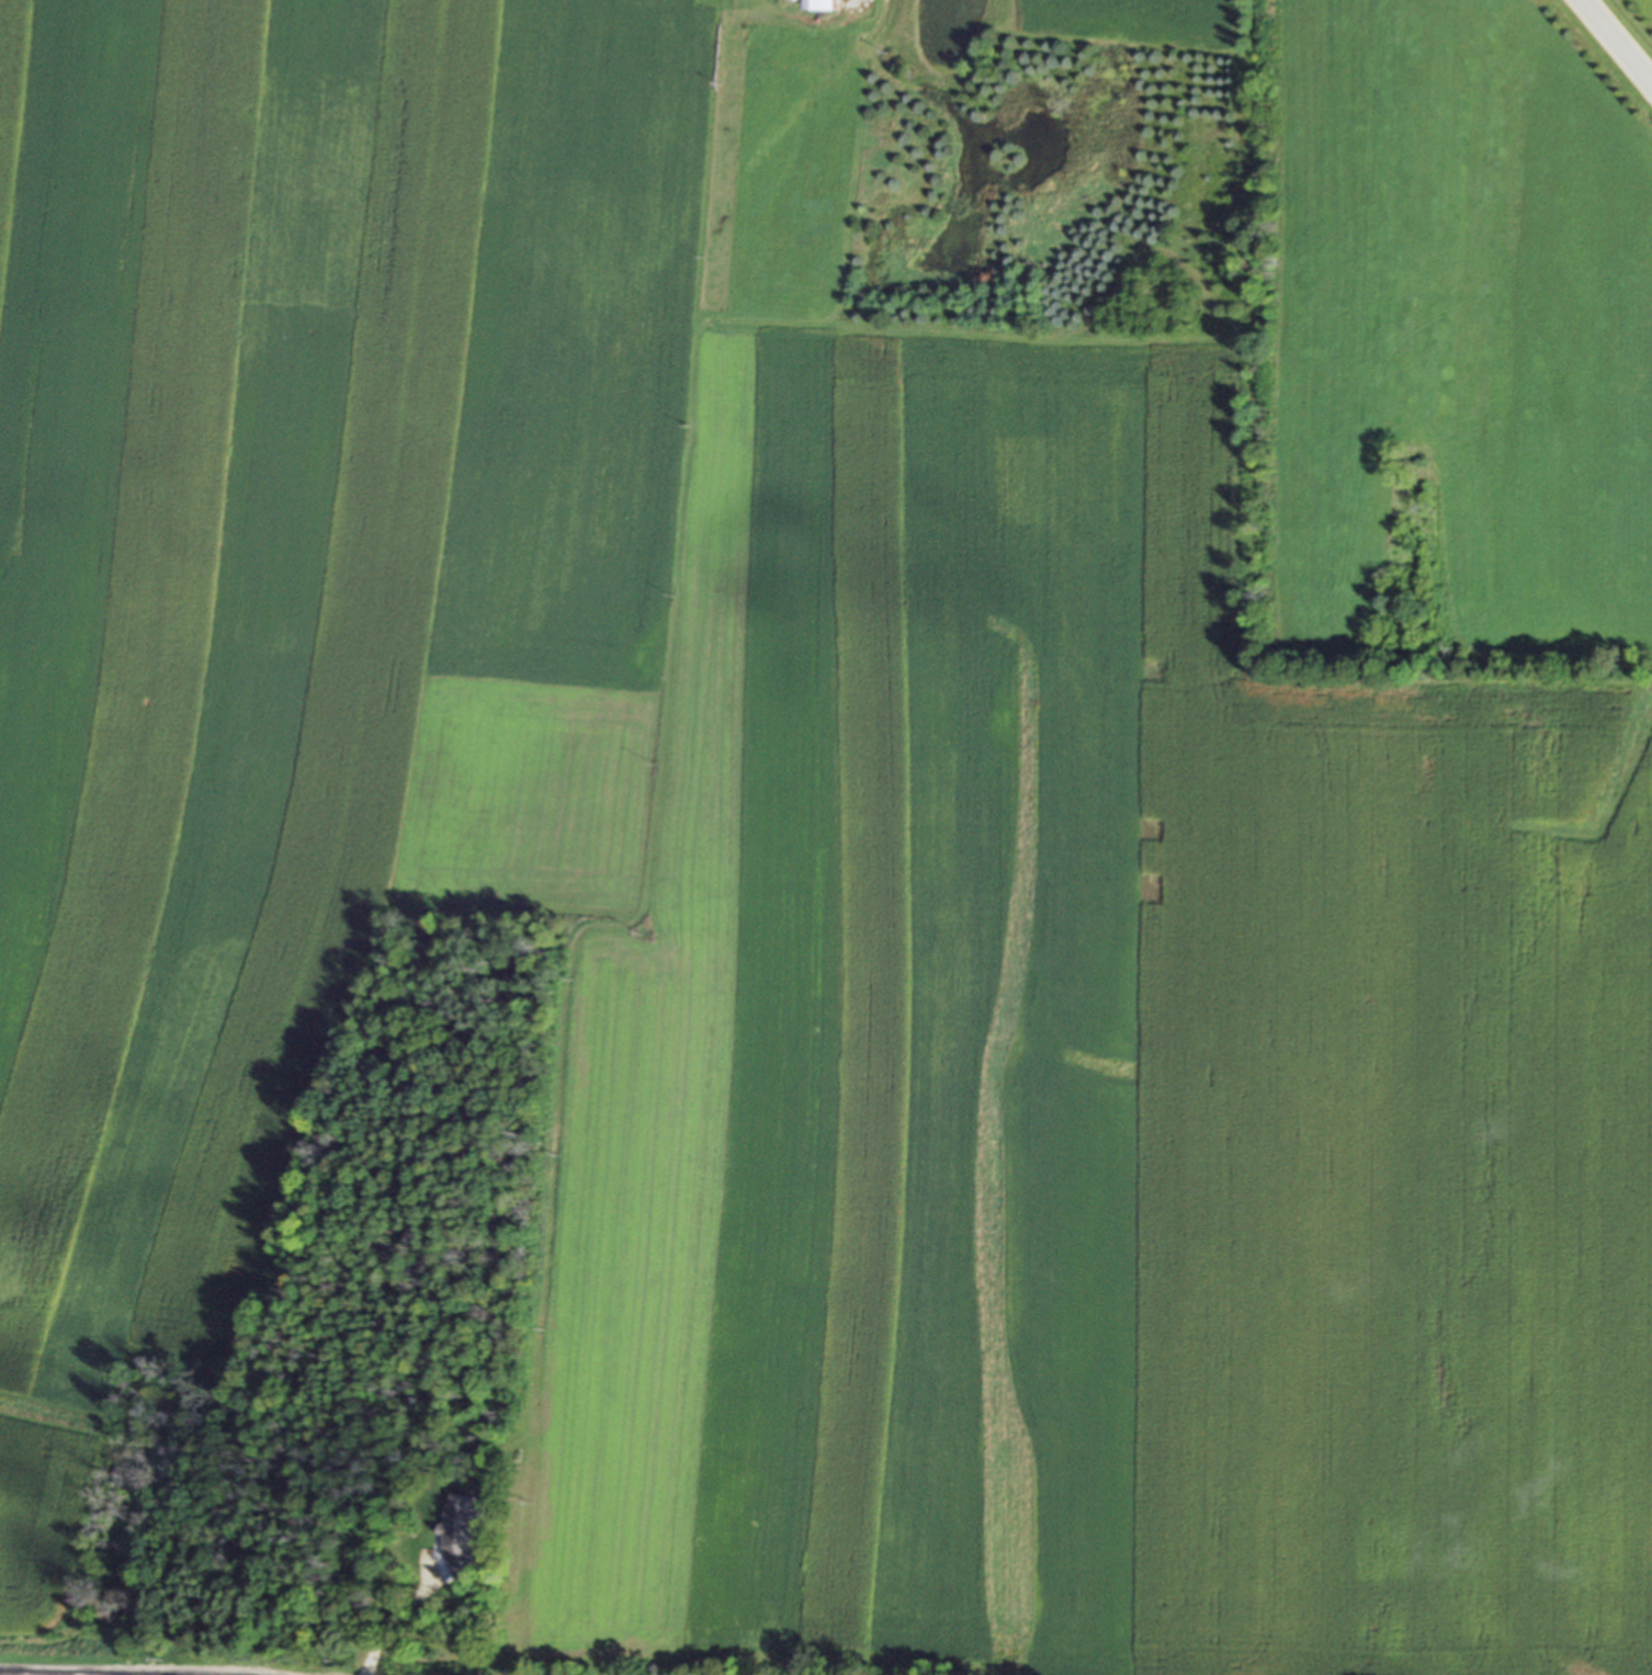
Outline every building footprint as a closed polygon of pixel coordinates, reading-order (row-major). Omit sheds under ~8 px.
[(803,10),(836,11),(836,0),(804,0),(803,10)]
